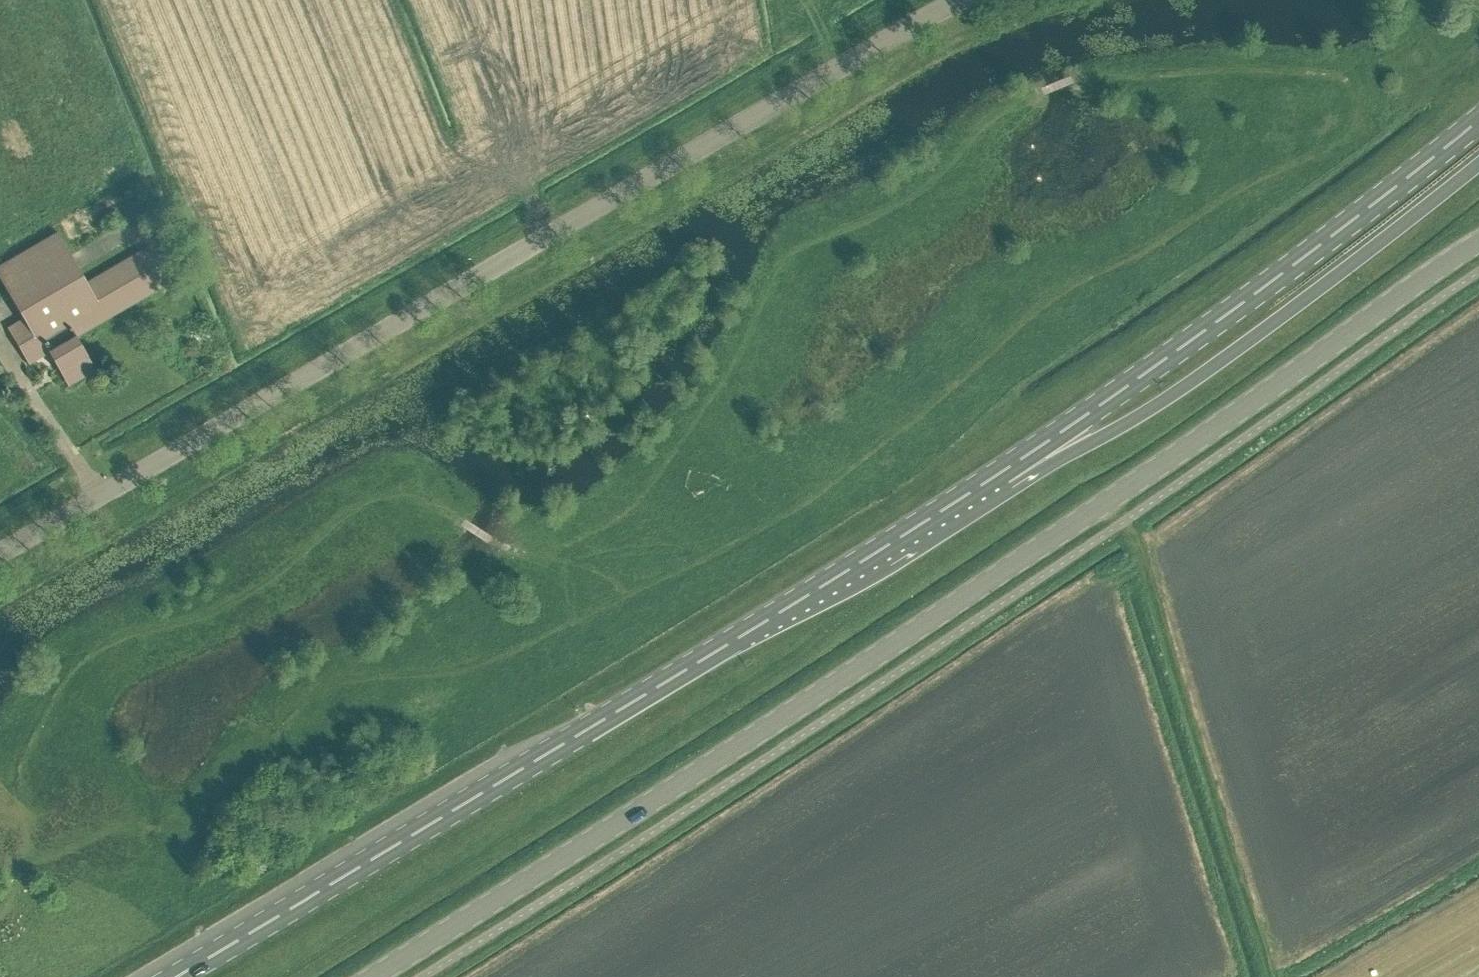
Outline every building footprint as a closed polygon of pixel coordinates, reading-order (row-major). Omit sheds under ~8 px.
[(47,352),(67,386),(95,370),(76,336),(169,283),(148,246),(102,272),(95,259),(78,269),(57,232),(0,264),(0,281),(21,318),(6,327),(27,364),(47,352)]
